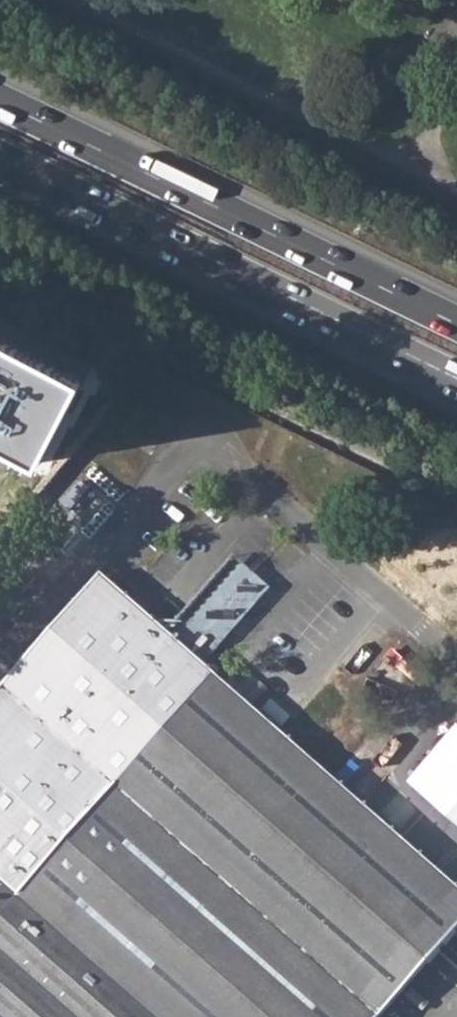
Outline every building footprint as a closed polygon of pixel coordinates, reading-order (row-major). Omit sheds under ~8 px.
[(82,369),(0,325),(0,492),(82,369)] [(456,927),(456,883),(103,572),(0,689),(0,1016),(378,1016),(456,927)]
